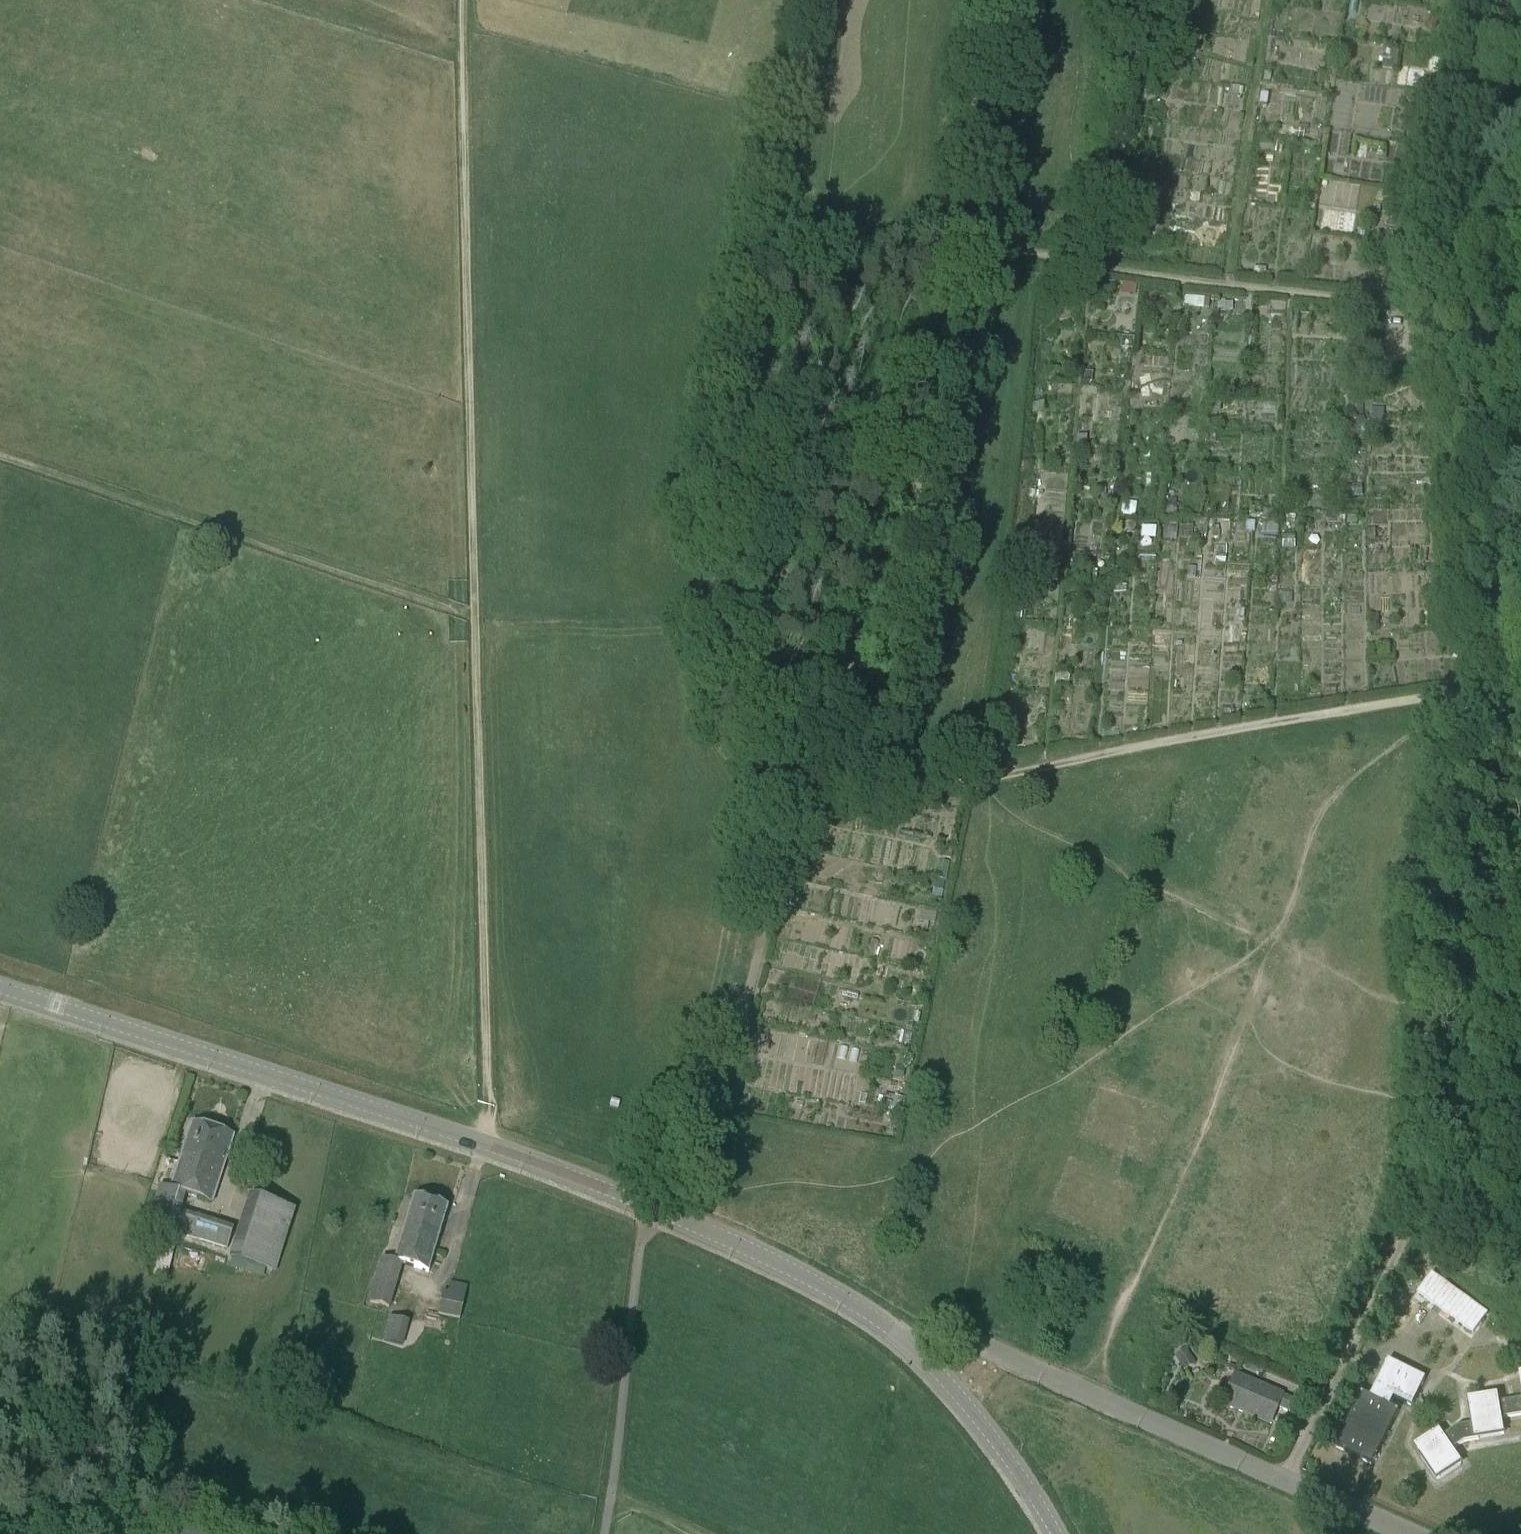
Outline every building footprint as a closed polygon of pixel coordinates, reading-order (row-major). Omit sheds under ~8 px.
[(143,1231),(168,1240),(171,1230),(222,1245),(227,1228),(176,1213),(182,1193),(212,1202),(233,1136),(192,1122),(170,1188),(158,1184),(143,1231)] [(413,1196),(394,1262),(381,1258),(369,1301),(390,1307),(403,1264),(429,1272),(448,1207),(413,1196)] [(262,1279),(266,1267),(272,1269),(291,1210),(253,1197),(233,1258),(230,1268),(262,1279)] [(153,1275),(167,1278),(170,1267),(176,1242),(168,1240),(162,1238),(153,1275)] [(1487,1313),(1432,1273),(1418,1292),(1473,1333),(1487,1313)] [(467,1285),(452,1282),(450,1281),(448,1291),(442,1290),(437,1315),(460,1318),(467,1285)] [(409,1322),(389,1316),(383,1340),(403,1345),(409,1322)] [(1399,1410),(1390,1406),(1394,1397),(1412,1406),(1426,1378),(1389,1360),(1371,1397),(1362,1392),(1335,1447),(1372,1465),(1399,1410)] [(1270,1424),(1277,1407),(1295,1415),(1300,1404),(1282,1396),(1234,1375),(1222,1403),(1270,1424)] [(1498,1404),(1496,1396),(1471,1401),(1475,1425),(1459,1428),(1443,1439),(1439,1432),(1416,1448),(1437,1479),(1461,1463),(1452,1448),(1464,1440),(1477,1438),(1476,1437),(1502,1432),(1500,1417),(1520,1413),(1520,1400),(1498,1404)]
